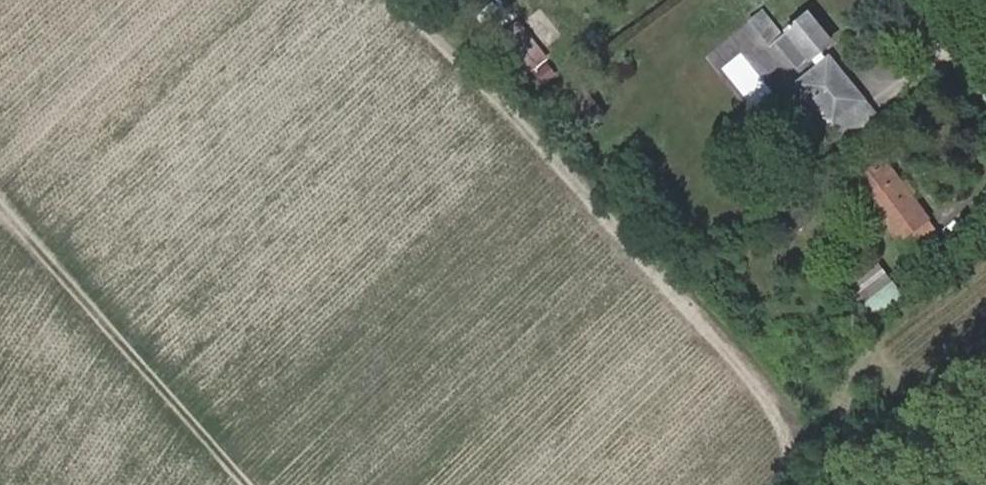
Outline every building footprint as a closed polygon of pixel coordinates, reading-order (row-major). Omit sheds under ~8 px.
[(763,35),(775,26),(765,14),(754,23),(763,35)] [(775,26),(763,35),(772,46),(778,41),(799,65),(811,55),(820,65),(799,81),(834,124),(865,99),(831,56),(827,60),(819,50),(829,42),(808,16),(784,36),(775,26)] [(519,20),(498,36),(527,72),(547,56),(519,20)] [(865,99),(834,124),(844,138),(876,113),(865,99)] [(859,185),(879,212),(900,240),(928,218),(886,159),(856,181),(859,185)] [(879,212),(859,185),(850,192),(870,220),(879,212)] [(928,218),(900,240),(911,255),(939,233),(928,218)] [(852,298),(887,272),(876,258),(842,284),(852,298)] [(896,283),(887,272),(852,298),(861,309),(896,283)] [(845,304),(852,298),(842,284),(835,290),(845,304)]
